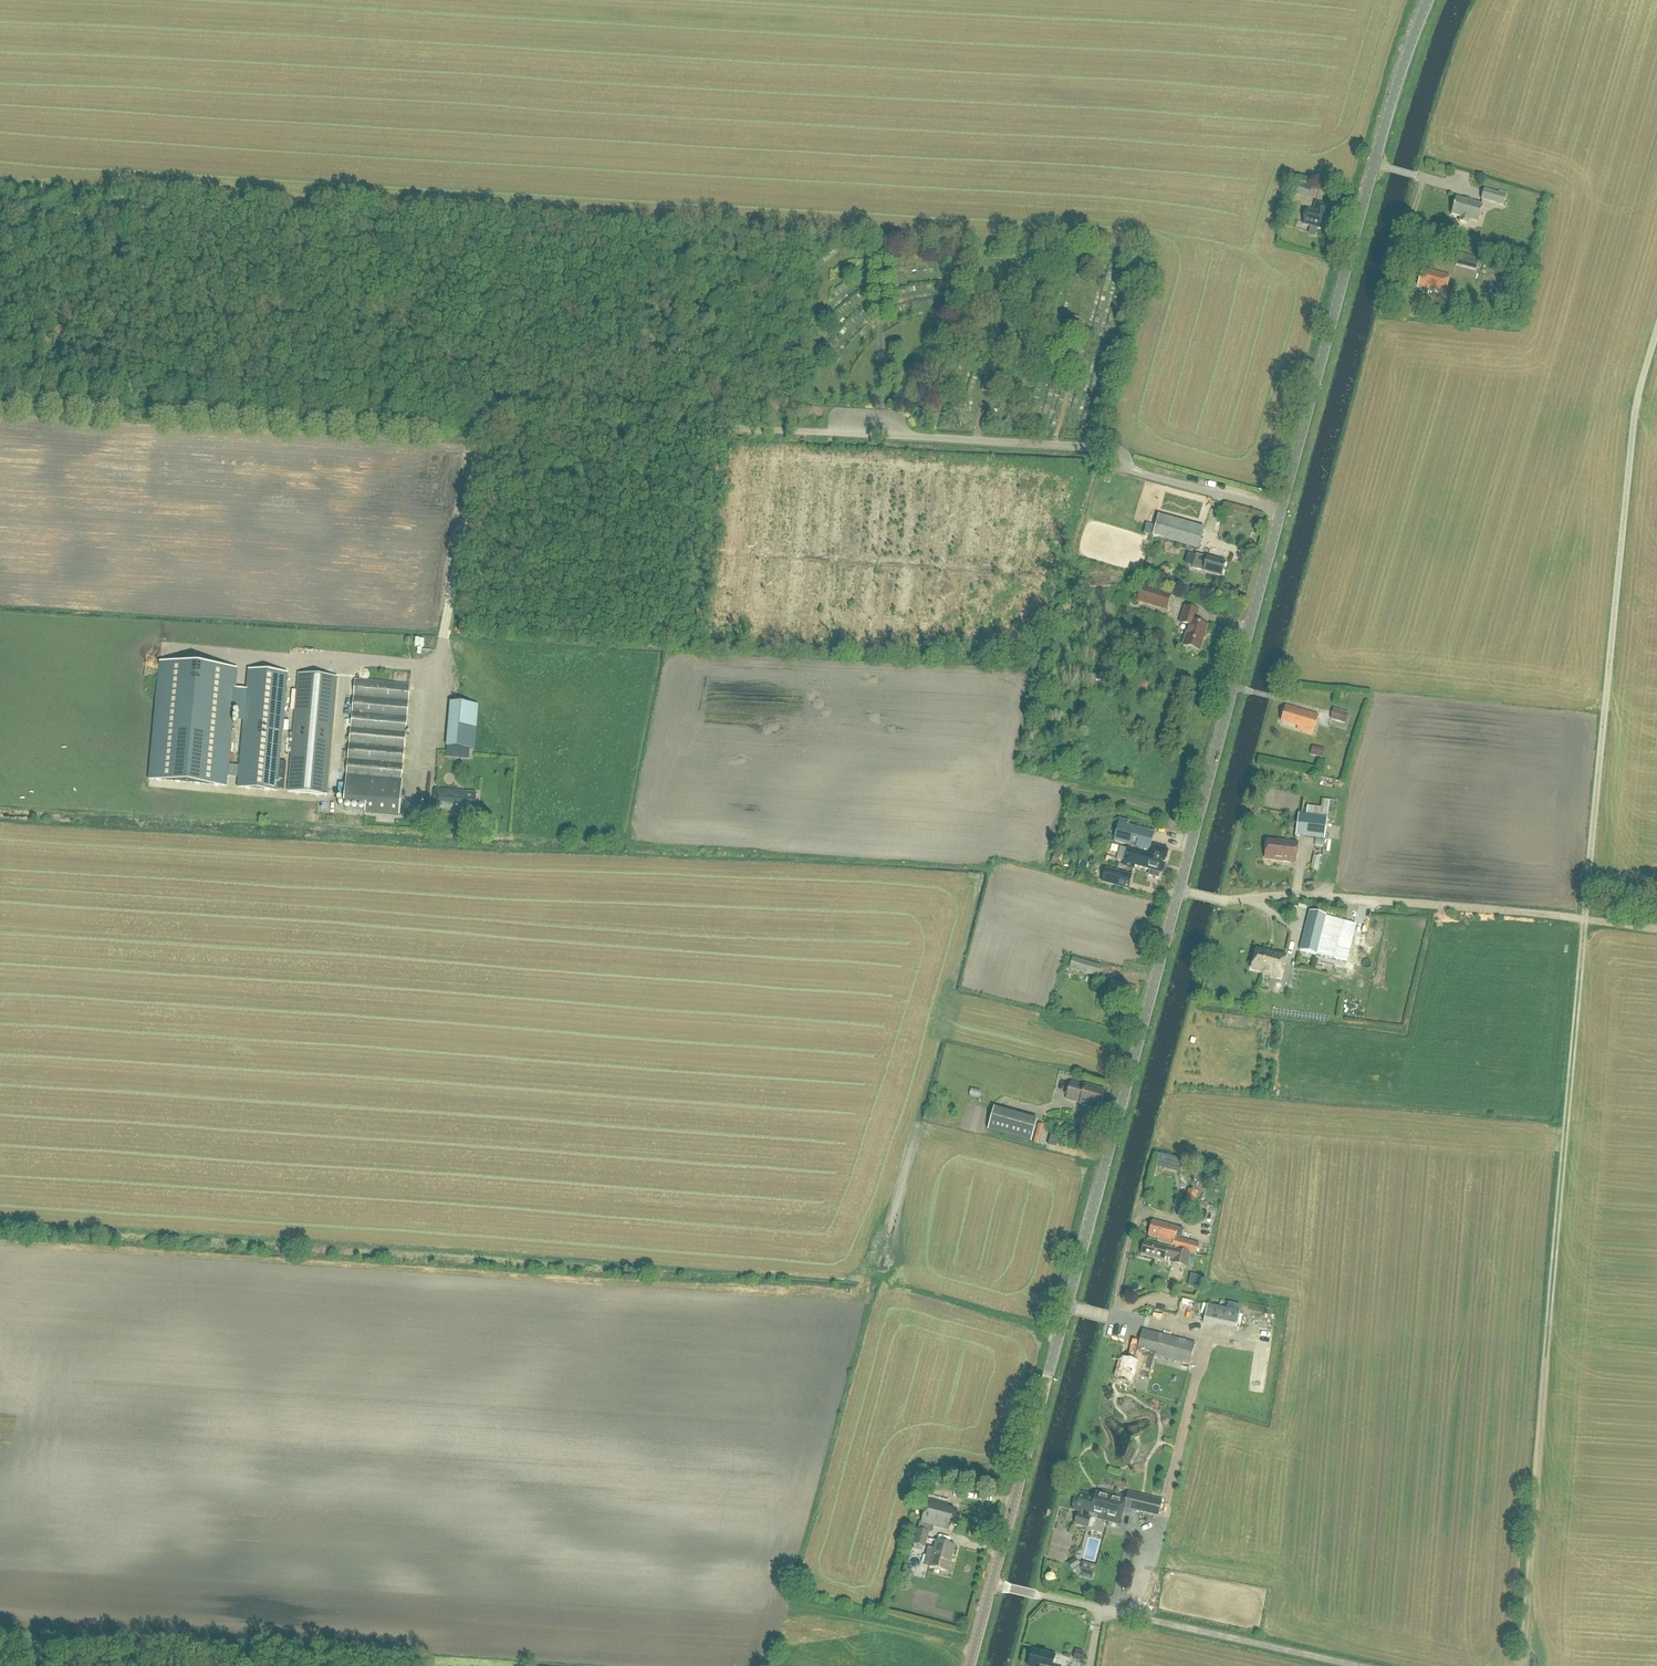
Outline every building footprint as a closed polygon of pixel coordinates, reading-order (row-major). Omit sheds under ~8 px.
[(871,27),(871,39),(882,39),(882,27),(871,27)] [(1309,198),(1311,189),(1294,184),(1292,193),(1309,198)] [(1484,191),(1481,200),(1503,207),(1507,195),(1498,193),(1498,195),(1484,191)] [(1478,224),(1483,206),(1456,199),(1451,216),(1460,218),(1459,223),(1468,225),(1469,221),(1478,224)] [(1313,212),(1307,210),(1303,225),(1323,231),(1329,207),(1315,203),(1313,212)] [(1466,256),(1459,254),(1456,265),(1463,267),(1466,256)] [(850,275),(854,281),(868,272),(865,266),(850,275)] [(1431,272),(1422,269),(1417,287),(1428,289),(1428,288),(1435,290),(1434,291),(1445,294),(1450,277),(1433,273),(1433,274),(1430,274),(1431,272)] [(836,285),(846,278),(844,274),(834,281),(836,285)] [(982,389),(990,390),(992,381),(984,379),(982,389)] [(1045,405),(1051,387),(1046,385),(1040,403),(1045,405)] [(1039,405),(1043,395),(1037,393),(1033,403),(1039,405)] [(1198,550),(1204,529),(1159,516),(1153,537),(1198,550)] [(1197,555),(1196,557),(1188,554),(1185,565),(1193,567),(1192,569),(1222,577),(1226,563),(1208,558),(1197,555)] [(1138,602),(1166,610),(1172,593),(1143,585),(1138,602)] [(1183,646),(1200,651),(1208,626),(1196,622),(1199,611),(1186,607),(1181,623),(1189,626),(1183,646)] [(239,777),(240,767),(229,767),(237,670),(159,663),(149,781),(227,787),(228,776),(239,777)] [(248,671),(240,767),(239,777),(238,788),(277,792),(287,675),(248,671)] [(298,675),(288,793),(327,796),(337,679),(298,675)] [(403,780),(402,780),(410,685),(355,680),(344,803),(366,805),(365,813),(400,816),(403,780)] [(1318,717),(1286,707),(1281,722),(1299,728),(1298,730),(1313,735),(1318,717)] [(1330,721),(1345,725),(1348,715),(1333,711),(1330,721)] [(458,720),(457,729),(456,745),(463,746),(482,748),(484,732),(484,722),(465,720),(458,720)] [(1325,750),(1313,747),(1310,756),(1323,759),(1325,750)] [(469,777),(466,761),(455,762),(457,779),(469,777)] [(492,782),(492,796),(504,796),(504,782),(492,782)] [(477,793),(435,791),(433,812),(475,814),(477,793)] [(1324,840),(1327,818),(1328,816),(1334,817),(1335,802),(1322,800),(1321,808),(1307,806),(1306,816),(1298,815),(1296,837),(1324,840)] [(1129,823),(1120,820),(1114,842),(1128,846),(1123,867),(1133,870),(1134,867),(1150,871),(1148,877),(1158,879),(1160,874),(1162,875),(1168,851),(1150,846),(1153,834),(1128,827),(1129,823)] [(1295,864),(1298,844),(1277,842),(1277,843),(1267,842),(1265,859),(1274,860),(1274,861),(1295,864)] [(1132,875),(1105,868),(1101,882),(1128,889),(1132,875)] [(1310,913),(1300,952),(1316,956),(1326,917),(1310,913)] [(1287,948),(1293,950),(1296,939),(1290,937),(1287,948)] [(1280,978),(1285,957),(1271,953),(1270,955),(1256,951),(1251,970),(1263,972),(1262,974),(1280,978)] [(1079,1105),(1099,1111),(1105,1091),(1083,1085),(1083,1086),(1071,1083),(1066,1100),(1080,1104),(1079,1105)] [(1031,1143),(1037,1121),(994,1109),(987,1130),(1031,1143)] [(1034,1142),(1039,1143),(1043,1126),(1038,1125),(1034,1142)] [(1058,1139),(1051,1137),(1048,1146),(1055,1148),(1058,1139)] [(1179,1186),(1182,1175),(1173,1173),(1170,1184),(1179,1186)] [(1198,1194),(1188,1191),(1185,1200),(1195,1203),(1198,1194)] [(1175,1247),(1174,1250),(1190,1255),(1190,1254),(1195,1255),(1198,1244),(1175,1238),(1177,1228),(1153,1222),(1148,1237),(1159,1240),(1158,1242),(1175,1247)] [(1190,1255),(1174,1250),(1144,1242),(1141,1255),(1164,1261),(1164,1257),(1172,1260),(1171,1263),(1186,1267),(1190,1255)] [(1239,1312),(1206,1305),(1203,1322),(1235,1329),(1239,1312)] [(1115,1378),(1117,1379),(1116,1381),(1132,1386),(1136,1370),(1143,1372),(1148,1354),(1189,1365),(1195,1344),(1142,1330),(1136,1351),(1140,1352),(1138,1362),(1122,1358),(1119,1371),(1117,1371),(1116,1371),(1114,1377),(1115,1378)] [(1148,1392),(1150,1378),(1136,1376),(1134,1391),(1148,1392)] [(1119,1525),(1123,1508),(1158,1515),(1161,1499),(1127,1492),(1125,1499),(1101,1493),(1100,1496),(1094,1495),(1093,1498),(1076,1494),(1071,1512),(1081,1514),(1080,1517),(1077,1516),(1075,1526),(1087,1529),(1089,1518),(1119,1525)] [(920,1524),(949,1532),(955,1509),(947,1507),(948,1503),(927,1498),(920,1524)] [(1130,1527),(1134,1513),(1127,1511),(1123,1525),(1130,1527)] [(925,1548),(929,1532),(917,1530),(913,1545),(925,1548)] [(936,1542),(934,1549),(928,1547),(923,1566),(947,1573),(954,1547),(936,1542)] [(1055,1657),(1032,1651),(1028,1665),(1053,1665),(1055,1657)] [(1076,1651),(1073,1659),(1081,1661),(1083,1653),(1076,1651)]
